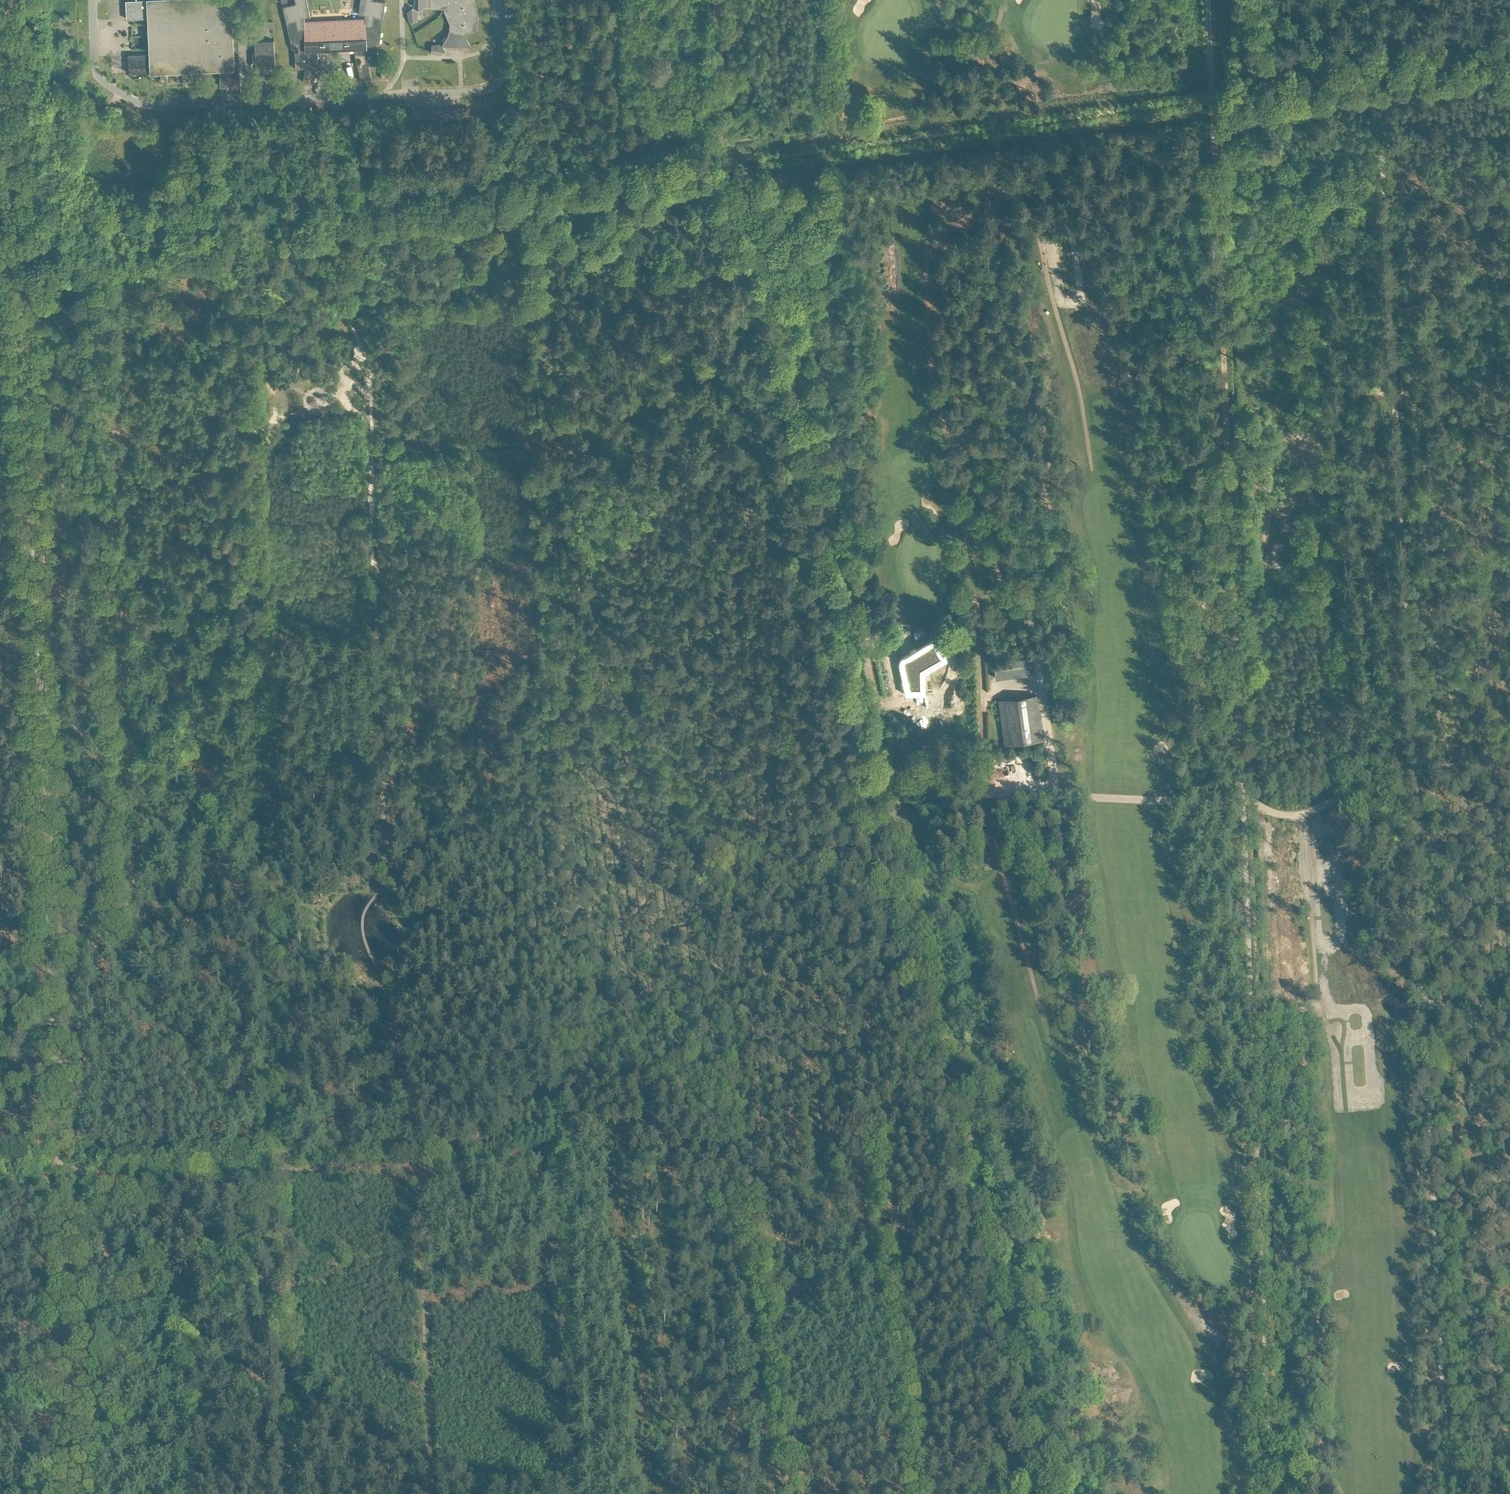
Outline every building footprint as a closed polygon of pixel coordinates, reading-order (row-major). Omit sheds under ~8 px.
[(150,52),(150,53),(128,54),(129,72),(151,71),(151,72),(215,69),(219,68),(220,85),(237,85),(240,84),(238,26),(235,26),(233,26),(232,26),(230,0),(126,0),(126,9),(126,17),(148,17),(150,52)] [(305,20),(305,18),(311,16),(307,0),(296,0),(296,3),(283,6),(292,48),(294,48),(295,68),(305,68),(303,81),(314,82),(319,45),(336,44),(334,19),(305,20)] [(346,18),(334,19),(336,44),(352,43),(361,80),(371,78),(369,64),(378,64),(377,44),(379,44),(385,1),(376,0),(360,0),(358,14),(364,15),(364,18),(346,18)] [(414,5),(419,9),(426,5),(430,6),(444,7),(450,23),(448,35),(443,42),(444,44),(446,48),(457,48),(462,49),(464,48),(467,47),(470,45),(471,43),(467,37),(467,33),(467,30),(477,28),(478,16),(478,9),(475,0),(414,0),(414,5)] [(419,11),(413,6),(407,11),(409,20),(417,20),(419,11)] [(275,66),(274,39),(255,40),(255,53),(253,53),(254,62),(255,62),(256,67),(275,66)] [(431,52),(440,54),(445,50),(441,43),(432,44),(431,52)] [(463,116),(463,106),(441,107),(442,117),(463,116)] [(423,118),(423,108),(409,108),(409,118),(423,118)] [(924,625),(913,627),(914,634),(926,632),(925,630),(925,629),(924,627),(924,626),(924,625)] [(909,655),(902,660),(903,663),(907,662),(909,669),(905,670),(909,690),(920,690),(918,666),(921,664),(922,666),(942,655),(932,639),(930,640),(916,643),(916,645),(918,649),(912,654),(912,655),(909,656),(909,655)] [(1031,673),(1028,656),(993,661),(995,677),(1031,673)] [(1005,745),(1043,739),(1036,694),(998,699),(1005,745)]
